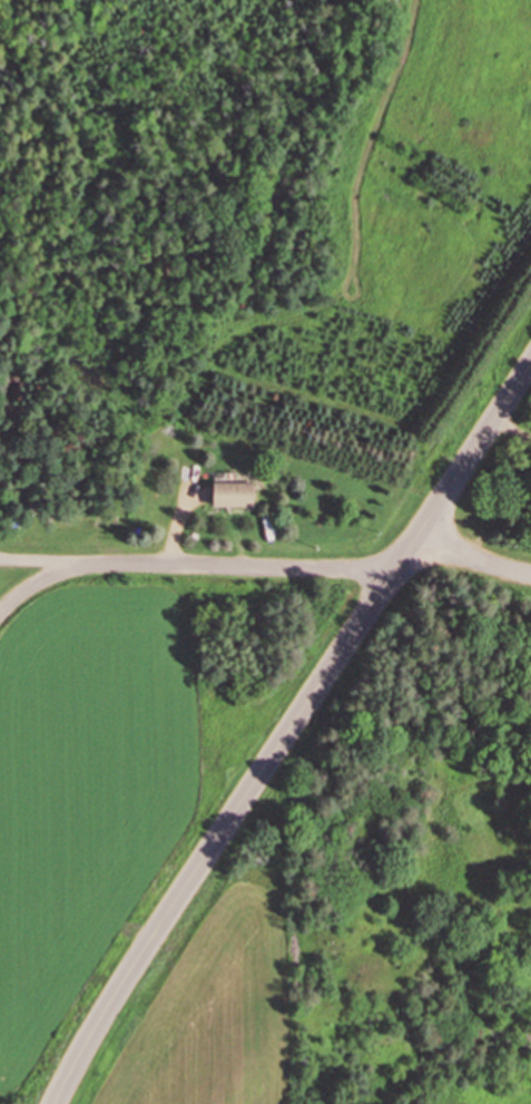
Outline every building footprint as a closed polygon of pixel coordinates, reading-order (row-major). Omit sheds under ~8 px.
[(252,507),(252,482),(211,482),(211,507),(252,507)]
